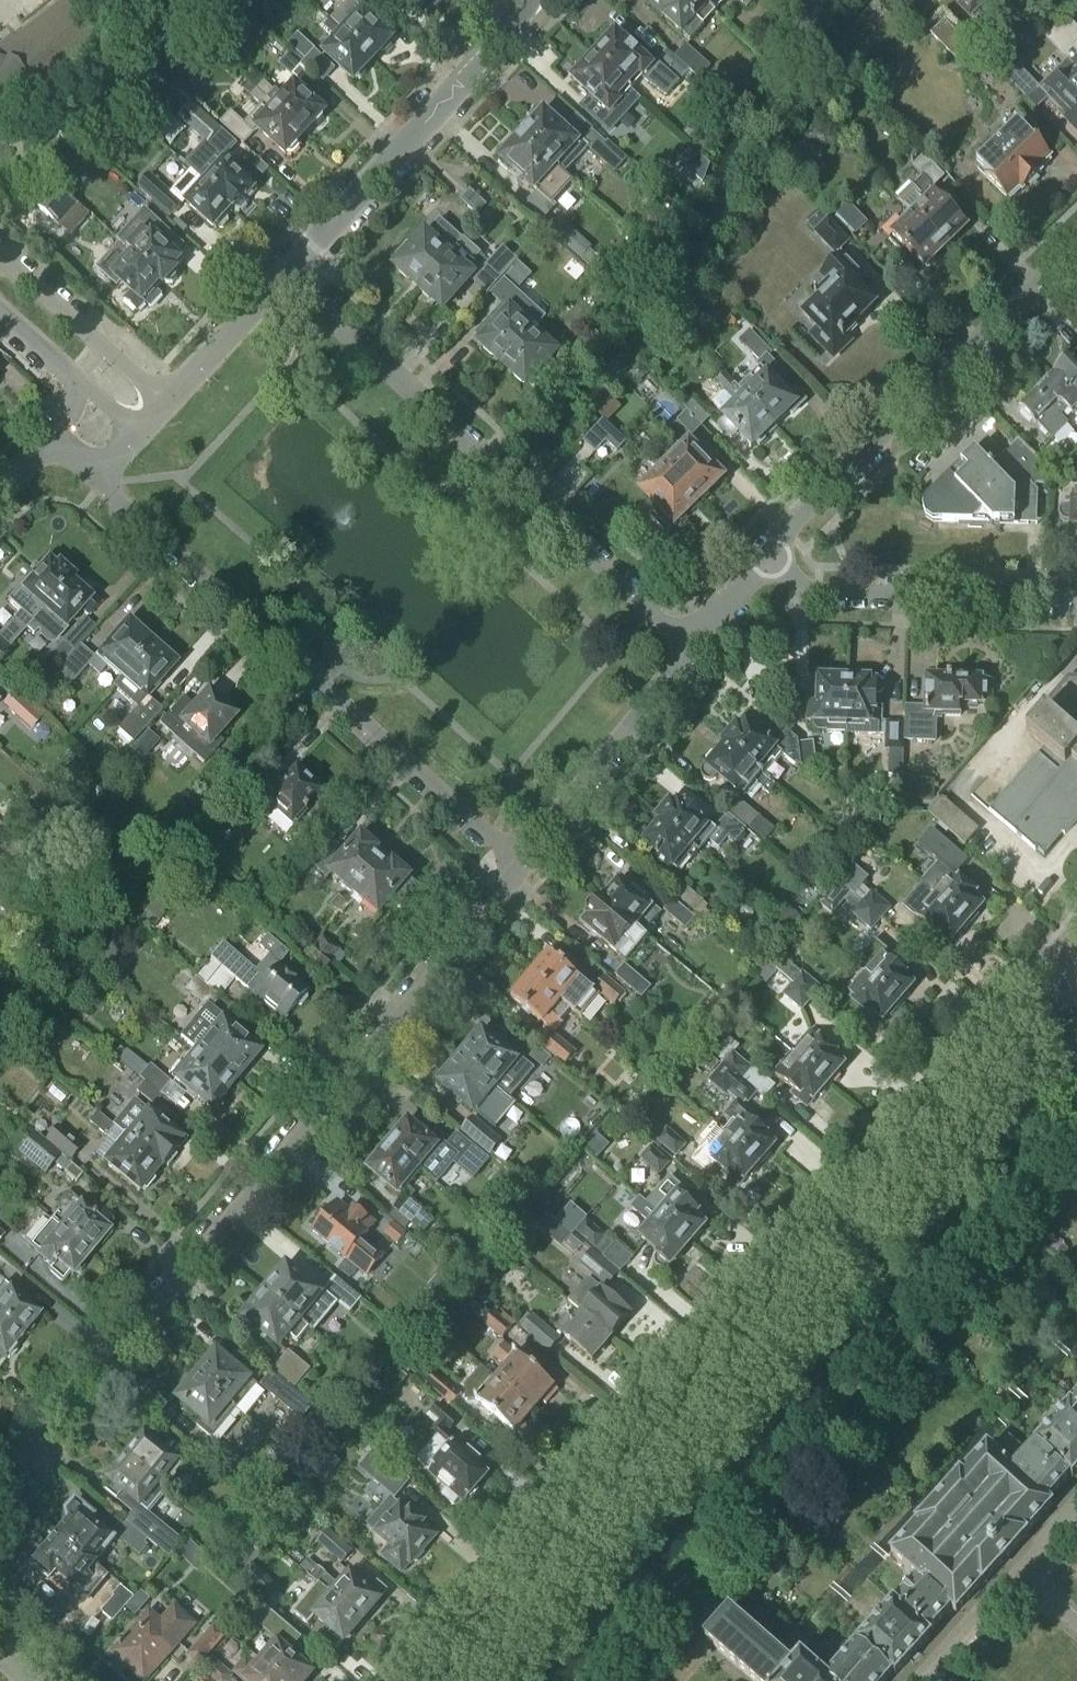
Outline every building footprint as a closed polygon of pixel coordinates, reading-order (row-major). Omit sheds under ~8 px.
[(649,5),(690,43),(705,26),(698,21),(710,8),(701,0),(654,0),(649,5)] [(747,9),(756,0),(737,0),(747,9)] [(964,5),(973,14),(987,0),(968,0),(964,5)] [(4,121),(28,97),(42,104),(93,51),(79,38),(93,19),(67,1),(28,32),(30,37),(23,43),(16,37),(0,50),(0,119),(4,121)] [(344,34),(373,60),(380,53),(387,54),(393,46),(391,40),(392,39),(363,13),(345,33),(344,34)] [(1045,39),(1064,58),(1065,57),(1076,46),(1076,28),(1067,18),(1045,39)] [(361,82),(368,75),(366,68),(373,60),(344,34),(345,33),(329,19),(320,29),(336,43),(325,55),(354,81),(355,80),(361,82)] [(944,21),(930,35),(956,62),(971,48),(944,21)] [(298,34),(288,45),(305,61),(302,64),(311,71),(324,58),(298,34)] [(603,44),(593,54),(595,56),(594,57),(631,92),(642,81),(666,98),(671,92),(689,73),(689,72),(673,58),(667,52),(652,68),(615,34),(605,46),(603,44)] [(685,45),(673,58),(689,72),(698,81),(711,68),(685,45)] [(1065,57),(1072,64),(1076,68),(1076,69),(1076,46),(1065,57)] [(288,55),(279,65),(299,84),(311,71),(302,64),(300,65),(288,55)] [(583,70),(572,81),(596,104),(585,116),(609,138),(642,102),(631,92),(594,57),(593,59),(592,58),(591,57),(586,63),(581,68),(582,69),(583,70)] [(1010,82),(1023,96),(1038,112),(1050,101),(1057,108),(1064,115),(1065,114),(1071,120),(1069,122),(1073,126),(1076,130),(1076,69),(1076,68),(1072,64),(1070,66),(1054,81),(1043,91),(1021,69),(1021,70),(1022,71),(1010,82)] [(283,100),(264,83),(256,91),(305,134),(312,126),(318,128),(325,120),(323,114),(324,113),(295,87),(283,100)] [(293,156),(300,148),(298,142),(305,134),(256,91),(249,98),(269,115),(257,129),(286,155),(287,154),(293,156)] [(190,105),(177,119),(201,142),(211,150),(191,172),(235,211),(241,212),(246,205),(245,200),(253,191),(245,184),(249,180),(236,168),(233,172),(221,162),(236,146),(190,105)] [(219,123),(244,145),(255,133),(230,111),(219,123)] [(528,121),(517,134),(522,138),(570,183),(572,181),(564,174),(576,160),(584,151),(565,133),(555,124),(556,124),(558,121),(547,111),(533,126),(528,121)] [(1051,157),(1030,135),(1037,128),(1029,119),(1021,126),(1015,131),(1017,133),(1011,139),(1010,137),(988,158),(989,160),(983,165),(981,164),(976,169),(979,172),(1006,199),(1010,196),(1012,199),(1050,162),(1048,160),(1051,157)] [(511,150),(498,164),(509,174),(513,170),(530,185),(538,192),(526,205),(542,220),(550,212),(551,210),(548,208),(570,183),(522,138),(517,134),(515,135),(506,146),(511,150)] [(605,146),(591,134),(583,144),(614,172),(625,160),(608,143),(605,146)] [(98,158),(107,148),(94,137),(86,146),(98,158)] [(921,177),(897,200),(911,214),(910,215),(943,250),(965,227),(938,200),(930,191),(945,177),(923,156),(917,150),(912,155),(918,161),(911,168),(921,177)] [(701,181),(708,164),(702,159),(689,173),(700,183),(701,181)] [(269,170),(260,163),(254,169),(262,177),(269,170)] [(174,193),(173,195),(184,205),(185,203),(216,231),(217,230),(223,231),(230,223),(229,217),(235,211),(191,172),(173,192),(174,193)] [(150,174),(138,188),(171,219),(184,205),(173,195),(150,174)] [(38,199),(34,204),(57,225),(69,236),(87,215),(75,205),(51,184),(51,185),(50,186),(47,189),(38,199)] [(477,217),(487,206),(470,191),(460,201),(477,217)] [(847,203),(835,214),(856,236),(868,224),(847,203)] [(15,226),(26,214),(16,205),(5,218),(15,226)] [(807,225),(834,254),(850,240),(828,217),(827,218),(820,211),(807,225)] [(145,212),(117,241),(120,244),(132,255),(163,283),(164,283),(167,284),(171,284),(175,279),(175,275),(174,272),(182,263),(168,250),(176,241),(145,212)] [(903,228),(888,243),(901,256),(905,251),(924,270),(925,268),(929,268),(935,262),(934,259),(943,250),(910,215),(900,225),(903,228)] [(406,243),(391,259),(399,265),(397,268),(399,270),(399,274),(406,280),(410,279),(420,289),(450,256),(463,241),(440,220),(426,235),(413,249),(406,243)] [(585,256),(592,248),(568,226),(561,235),(585,256)] [(651,232),(643,242),(653,251),(662,240),(651,232)] [(450,256),(420,289),(421,290),(421,294),(428,300),(431,299),(443,309),(457,293),(470,279),(487,296),(502,279),(517,262),(502,248),(482,270),(474,262),(480,255),(473,248),(464,240),(463,241),(450,256)] [(120,244),(97,268),(116,285),(119,282),(131,292),(124,300),(138,312),(146,302),(151,307),(162,295),(156,291),(163,283),(132,255),(120,244)] [(856,280),(836,260),(813,282),(821,291),(814,298),(818,303),(804,317),(818,332),(813,337),(833,357),(849,342),(846,339),(856,329),(856,323),(874,305),(861,292),(869,285),(860,276),(856,280)] [(515,273),(506,283),(516,293),(531,276),(518,264),(512,270),(515,273)] [(492,319),(476,336),(483,342),(482,344),(483,346),(483,350),(491,356),(494,356),(504,365),(533,333),(545,320),(516,293),(506,283),(494,296),(511,312),(499,326),(492,319)] [(679,340),(685,333),(676,325),(669,332),(679,340)] [(767,358),(771,354),(749,332),(739,342),(757,361),(760,364),(767,358)] [(533,333),(504,365),(513,374),(513,377),(520,384),(524,384),(526,385),(527,385),(528,384),(535,390),(550,373),(543,367),(556,353),(533,333)] [(1055,375),(1056,376),(1076,398),(1076,358),(1075,356),(1055,375)] [(757,369),(737,389),(775,427),(790,412),(795,412),(805,402),(797,394),(791,394),(788,397),(766,375),(775,367),(767,358),(760,364),(757,361),(753,365),(757,369)] [(724,373),(715,381),(726,393),(713,406),(724,416),(722,418),(725,421),(718,427),(718,432),(725,439),(731,439),(737,433),(752,449),(756,446),(760,446),(764,442),(765,437),(775,427),(737,389),(734,386),(735,385),(724,373)] [(1021,408),(1037,425),(1038,424),(1053,440),(1069,424),(1061,417),(1069,409),(1072,413),(1073,412),(1075,411),(1076,413),(1076,398),(1056,376),(1049,382),(1048,381),(1021,408)] [(683,408),(687,412),(701,426),(709,418),(692,399),(683,408)] [(701,426),(687,412),(677,422),(691,436),(701,426)] [(625,442),(602,422),(583,443),(594,453),(605,442),(616,452),(625,442)] [(1018,438),(1003,454),(1035,488),(1038,484),(1051,485),(1051,472),(1018,438)] [(927,501),(925,508),(927,518),(933,523),(994,525),(1036,526),(1038,491),(1035,488),(1003,454),(989,440),(951,477),(927,501)] [(678,454),(664,468),(697,502),(700,500),(703,500),(708,496),(708,492),(721,480),(684,441),(682,443),(674,451),(677,453),(678,454)] [(655,479),(643,491),(659,508),(650,518),(658,526),(665,533),(677,522),(680,522),(685,518),(685,514),(697,502),(664,468),(663,469),(654,477),(655,479)] [(1072,491),(1072,506),(1066,506),(1061,508),(1058,512),(1057,517),(1060,522),(1065,524),(1071,524),(1071,527),(1076,527),(1076,491),(1072,491)] [(0,643),(0,644),(7,650),(27,630),(32,624),(30,622),(39,612),(40,613),(41,612),(44,610),(58,595),(71,579),(70,579),(73,574),(74,568),(68,563),(62,564),(58,568),(46,556),(5,600),(24,617),(0,643)] [(32,624),(27,630),(32,635),(33,636),(37,632),(40,634),(40,638),(48,645),(55,645),(68,631),(64,628),(80,611),(88,618),(100,605),(91,598),(93,593),(93,588),(88,584),(83,584),(78,586),(71,579),(58,595),(44,610),(41,612),(40,613),(39,612),(30,622),(32,624)] [(63,644),(73,653),(78,647),(78,646),(79,645),(94,629),(84,620),(63,644)] [(51,677),(49,679),(54,684),(61,690),(65,693),(88,667),(99,677),(108,667),(109,666),(122,677),(150,645),(151,639),(143,632),(137,634),(128,625),(99,657),(95,661),(78,647),(73,653),(51,677)] [(122,677),(115,686),(128,698),(139,708),(144,702),(145,703),(148,700),(148,699),(147,697),(174,667),(165,658),(165,651),(158,645),(151,646),(150,645),(122,677)] [(813,724),(813,727),(818,731),(827,732),(827,733),(846,733),(847,733),(847,724),(847,721),(848,680),(833,680),(833,679),(833,678),(832,678),(832,677),(832,676),(831,676),(831,675),(830,675),(830,674),(829,674),(828,674),(828,673),(827,673),(826,673),(825,673),(825,674),(824,674),(823,674),(822,675),(821,676),(821,677),(820,677),(820,678),(820,679),(820,680),(818,679),(818,694),(817,705),(816,705),(814,705),(813,724)] [(904,724),(903,741),(935,741),(935,726),(936,719),(937,719),(941,719),(941,716),(959,716),(960,704),(989,705),(990,681),(976,680),(976,679),(976,677),(964,677),(961,677),(960,680),(956,680),(956,678),(946,677),(946,679),(946,680),(943,680),(927,679),(927,696),(926,709),(922,709),(906,708),(906,724),(904,724)] [(846,733),(846,735),(879,736),(879,734),(885,735),(886,724),(886,722),(879,722),(880,706),(876,706),(876,695),(877,695),(878,695),(879,695),(880,695),(880,694),(881,694),(881,693),(882,693),(882,692),(882,691),(883,691),(883,690),(883,689),(883,688),(882,687),(882,686),(881,685),(880,684),(879,684),(878,684),(878,683),(877,683),(877,681),(848,680),(847,721),(847,724),(847,733),(846,733)] [(1068,680),(1042,710),(1044,711),(1026,732),(1045,748),(990,812),(1045,859),(1076,822),(1076,680),(1068,680)] [(12,694),(2,706),(30,731),(41,719),(12,694)] [(183,700),(159,726),(203,766),(217,751),(209,745),(232,720),(230,718),(230,714),(223,708),(219,708),(208,698),(195,711),(189,706),(183,700)] [(139,708),(118,731),(118,732),(132,745),(161,712),(162,711),(148,699),(148,700),(145,703),(144,702),(139,708)] [(769,743),(763,738),(755,731),(756,725),(749,719),(743,722),(736,730),(732,730),(727,737),(727,740),(723,745),(762,776),(763,774),(772,763),(774,765),(782,755),(798,768),(801,768),(799,743),(798,740),(782,727),(769,743)] [(885,737),(885,750),(888,750),(888,775),(889,775),(901,776),(903,776),(903,755),(903,741),(904,724),(903,724),(886,724),(885,735),(885,737)] [(799,743),(801,768),(802,772),(816,770),(813,742),(799,743)] [(762,776),(723,745),(717,752),(714,753),(707,760),(708,763),(706,765),(706,766),(705,768),(702,772),(702,777),(705,781),(710,783),(715,782),(718,778),(744,798),(755,784),(768,795),(776,785),(763,774),(762,776)] [(262,803),(260,805),(272,816),(274,814),(285,824),(292,830),(304,818),(306,815),(303,812),(310,804),(317,797),(314,794),(316,789),(308,781),(303,784),(291,773),(284,781),(278,787),(280,789),(276,793),(272,797),(270,796),(269,795),(262,803)] [(247,821),(259,808),(250,800),(238,812),(247,821)] [(765,842),(775,830),(738,800),(728,812),(765,842)] [(965,845),(976,831),(942,801),(930,815),(965,845)] [(683,809),(678,805),(674,809),(670,805),(658,819),(662,823),(697,853),(708,840),(718,849),(728,837),(735,843),(744,832),(725,816),(713,829),(699,817),(686,806),(683,809)] [(691,861),(697,853),(662,823),(655,831),(650,832),(645,838),(646,842),(645,843),(660,856),(653,864),(667,875),(673,868),(677,871),(688,858),(691,861)] [(930,829),(917,844),(938,862),(920,883),(936,896),(968,924),(970,922),(975,924),(982,916),(979,912),(988,902),(976,892),(974,894),(952,875),(965,860),(930,829)] [(342,887),(352,896),(382,862),(374,854),(376,851),(361,838),(347,854),(334,843),(313,867),(329,881),(334,875),(344,885),(342,887)] [(18,850),(21,846),(14,840),(11,844),(18,850)] [(382,862),(352,896),(362,904),(364,902),(378,913),(394,894),(405,903),(418,887),(409,880),(409,879),(393,866),(391,869),(382,862)] [(862,902),(881,920),(891,908),(871,891),(870,893),(862,886),(869,879),(850,862),(835,879),(837,881),(851,893),(862,902)] [(45,864),(37,873),(49,883),(56,875),(45,864)] [(621,881),(603,901),(644,934),(661,914),(636,894),(621,881)] [(837,881),(818,903),(832,915),(851,893),(837,881)] [(698,917),(707,906),(684,886),(674,897),(698,917)] [(923,905),(915,915),(938,935),(936,938),(948,948),(952,943),(958,936),(963,938),(970,930),(967,926),(968,924),(936,896),(926,907),(923,905)] [(347,903),(339,897),(331,906),(339,913),(347,903)] [(644,934),(603,901),(602,900),(598,903),(596,901),(590,901),(586,906),(586,912),(589,915),(580,925),(626,963),(648,937),(645,935),(644,934)] [(663,911),(685,930),(695,919),(673,900),(663,911)] [(871,931),(881,920),(862,902),(851,914),(871,931)] [(802,919),(786,905),(777,916),(793,930),(802,919)] [(151,907),(140,921),(152,931),(163,917),(151,907)] [(322,936),(312,948),(330,962),(339,951),(322,936)] [(221,944),(209,959),(210,960),(235,981),(285,1021),(287,1018),(297,1006),(302,1006),(307,1000),(305,996),(307,994),(290,979),(276,968),(289,954),(266,937),(257,948),(268,956),(254,972),(221,944)] [(876,967),(867,977),(897,1005),(899,1004),(902,1004),(909,997),(908,993),(918,981),(908,972),(906,975),(886,958),(889,954),(874,942),(863,956),(876,967)] [(312,948),(304,958),(322,972),(330,962),(312,948)] [(549,955),(531,976),(572,1010),(582,1019),(601,996),(615,1007),(625,995),(604,979),(594,990),(597,992),(595,994),(549,955)] [(792,983),(811,1000),(821,988),(801,971),(800,973),(784,960),(775,970),(777,971),(792,983)] [(777,971),(775,970),(766,963),(755,977),(765,986),(777,971)] [(641,999),(651,988),(624,965),(614,976),(641,999)] [(531,976),(512,999),(550,1031),(553,1033),(561,1024),(572,1010),(531,976)] [(896,1006),(897,1005),(867,977),(857,989),(853,986),(845,995),(870,1016),(867,1019),(878,1028),(888,1016),(891,1017),(897,1010),(896,1006)] [(185,990),(184,991),(203,1006),(206,1009),(208,1006),(211,1009),(220,999),(195,978),(185,990)] [(802,1012),(811,1000),(792,983),(782,995),(802,1012)] [(206,1009),(181,1039),(199,1054),(234,1083),(237,1079),(241,1079),(246,1073),(245,1069),(257,1055),(235,1037),(222,1027),(226,1022),(211,1009),(208,1006),(206,1009)] [(714,1024),(699,1042),(723,1063),(722,1064),(742,1081),(753,1069),(734,1053),(740,1046),(714,1024)] [(806,1047),(797,1057),(829,1084),(830,1083),(834,1084),(840,1077),(839,1073),(849,1061),(841,1054),(839,1051),(836,1054),(811,1033),(802,1044),(804,1045),(806,1047)] [(464,1058),(462,1059),(495,1086),(494,1087),(509,1099),(534,1069),(517,1055),(514,1060),(510,1057),(505,1053),(507,1051),(494,1040),(494,1041),(493,1042),(483,1034),(474,1046),(469,1046),(463,1053),(464,1058)] [(576,1053),(555,1036),(544,1050),(565,1067),(576,1053)] [(120,1048),(112,1057),(144,1083),(161,1097),(175,1108),(189,1092),(211,1110),(222,1096),(228,1096),(232,1090),(231,1086),(234,1083),(199,1054),(187,1069),(183,1066),(179,1063),(177,1066),(169,1076),(175,1081),(172,1085),(150,1066),(148,1068),(126,1051),(125,1052),(120,1048)] [(537,1048),(530,1057),(543,1068),(550,1059),(537,1048)] [(711,1073),(719,1064),(710,1056),(702,1065),(711,1073)] [(783,1065),(775,1075),(800,1096),(798,1098),(797,1099),(808,1108),(818,1096),(822,1097),(829,1090),(828,1086),(829,1084),(797,1057),(787,1069),(785,1068),(783,1065)] [(451,1072),(441,1084),(451,1092),(450,1093),(463,1105),(465,1103),(466,1104),(474,1111),(484,1119),(495,1128),(515,1104),(509,1099),(494,1087),(495,1086),(462,1059),(461,1061),(457,1060),(450,1068),(451,1072)] [(712,1075),(708,1081),(727,1097),(728,1096),(735,1102),(723,1116),(732,1124),(736,1127),(728,1136),(760,1164),(761,1163),(764,1163),(771,1156),(770,1152),(779,1141),(775,1138),(768,1132),(767,1133),(766,1135),(756,1126),(753,1124),(758,1118),(744,1106),(746,1104),(747,1105),(755,1095),(741,1083),(742,1081),(722,1064),(712,1075)] [(144,1083),(136,1093),(153,1107),(161,1097),(144,1083)] [(134,1100),(111,1126),(127,1139),(160,1167),(161,1168),(163,1165),(167,1168),(175,1158),(172,1155),(181,1143),(162,1127),(147,1115),(149,1112),(134,1100)] [(96,1113),(88,1123),(109,1141),(96,1157),(103,1163),(105,1165),(139,1193),(160,1167),(127,1139),(111,1126),(96,1113)] [(472,1117),(460,1132),(489,1156),(502,1141),(472,1117)] [(392,1144),(390,1146),(421,1171),(436,1183),(453,1162),(459,1155),(447,1145),(442,1141),(437,1146),(434,1144),(420,1132),(409,1123),(401,1133),(397,1133),(391,1139),(392,1144)] [(57,1127),(45,1142),(61,1155),(70,1163),(82,1148),(57,1127)] [(676,1158),(687,1145),(666,1128),(655,1141),(676,1158)] [(457,1132),(447,1145),(459,1155),(479,1172),(490,1159),(457,1132)] [(34,1133),(17,1153),(44,1175),(61,1155),(45,1142),(34,1133)] [(709,1150),(704,1156),(729,1177),(728,1179),(737,1187),(739,1188),(749,1176),(753,1176),(760,1168),(759,1165),(760,1164),(728,1136),(717,1149),(713,1146),(709,1150)] [(380,1158),(370,1170),(390,1187),(401,1196),(421,1171),(390,1146),(389,1147),(384,1147),(379,1154),(380,1158)] [(650,1146),(639,1159),(659,1176),(670,1164),(650,1146)] [(71,1165),(64,1174),(76,1184),(83,1175),(71,1165)] [(669,1178),(646,1204),(659,1216),(691,1243),(697,1237),(700,1238),(706,1230),(705,1227),(713,1218),(696,1202),(692,1206),(686,1201),(690,1196),(669,1178)] [(58,1212),(50,1222),(57,1228),(91,1256),(97,1249),(102,1248),(107,1242),(106,1238),(109,1234),(105,1231),(112,1222),(102,1215),(100,1213),(97,1216),(96,1217),(81,1205),(70,1195),(64,1196),(57,1204),(58,1212)] [(404,1197),(393,1210),(423,1235),(434,1223),(404,1197)] [(641,1199),(634,1208),(634,1209),(634,1210),(634,1211),(651,1225),(640,1238),(659,1254),(656,1258),(655,1258),(655,1259),(654,1260),(654,1261),(654,1262),(654,1263),(654,1264),(654,1265),(654,1266),(655,1266),(655,1267),(656,1268),(656,1269),(657,1269),(657,1270),(658,1270),(658,1271),(659,1271),(660,1271),(661,1271),(662,1271),(662,1272),(663,1272),(664,1272),(664,1271),(665,1271),(666,1271),(667,1271),(667,1270),(668,1270),(669,1269),(677,1259),(681,1260),(687,1252),(686,1249),(691,1243),(659,1216),(646,1204),(641,1199)] [(335,1207),(314,1232),(331,1245),(328,1248),(340,1258),(343,1256),(346,1258),(338,1267),(351,1278),(358,1268),(367,1276),(383,1257),(369,1245),(362,1239),(366,1233),(374,1224),(354,1207),(349,1212),(344,1209),(338,1203),(335,1207)] [(534,1208),(527,1216),(535,1223),(542,1214),(534,1208)] [(560,1228),(546,1216),(537,1226),(552,1239),(560,1228)] [(587,1219),(573,1235),(591,1250),(593,1251),(594,1250),(606,1236),(587,1219)] [(392,1221),(382,1235),(396,1245),(406,1232),(392,1221)] [(50,1222),(29,1247),(39,1255),(43,1258),(54,1267),(52,1270),(51,1272),(59,1279),(62,1282),(68,1275),(72,1279),(75,1275),(80,1275),(85,1268),(85,1264),(91,1256),(57,1228),(50,1222)] [(591,1250),(580,1263),(608,1287),(621,1273),(594,1250),(593,1251),(591,1250)] [(268,1293),(267,1294),(299,1321),(309,1329),(313,1333),(335,1307),(320,1295),(288,1269),(277,1281),(273,1281),(267,1289),(268,1293)] [(349,1315),(362,1300),(334,1277),(322,1292),(349,1315)] [(569,1302),(586,1317),(612,1339),(632,1317),(603,1292),(604,1292),(589,1279),(569,1302)] [(23,1338),(25,1336),(29,1336),(34,1329),(34,1325),(41,1317),(40,1317),(3,1286),(0,1290),(0,1319),(23,1338)] [(256,1307),(246,1318),(267,1336),(279,1346),(287,1335),(297,1343),(309,1329),(299,1321),(267,1294),(266,1295),(262,1295),(255,1303),(256,1307)] [(483,1325),(501,1339),(514,1323),(503,1314),(500,1318),(493,1312),(483,1325)] [(612,1339),(586,1317),(578,1328),(567,1318),(557,1329),(593,1361),(612,1339)] [(536,1318),(524,1333),(548,1354),(561,1340),(536,1318)] [(4,1360),(5,1361),(7,1358),(10,1358),(16,1351),(16,1347),(23,1338),(0,1319),(0,1364),(4,1360)] [(497,1380),(534,1412),(541,1403),(545,1406),(558,1390),(505,1344),(494,1357),(507,1369),(497,1380)] [(288,1352),(272,1371),(294,1389),(310,1370),(288,1352)] [(200,1376),(199,1377),(230,1403),(237,1410),(245,1418),(265,1394),(248,1381),(217,1355),(209,1365),(205,1365),(199,1372),(200,1376)] [(462,1395),(420,1360),(408,1374),(436,1398),(438,1395),(452,1407),(462,1395)] [(405,1378),(394,1368),(387,1377),(398,1386),(405,1378)] [(466,1390),(466,1404),(478,1404),(514,1435),(534,1412),(497,1380),(485,1369),(466,1390)] [(272,1371),(259,1386),(293,1414),(301,1421),(314,1406),(305,1399),(294,1389),(272,1371)] [(181,1399),(180,1400),(203,1419),(197,1427),(212,1440),(237,1410),(230,1403),(199,1377),(191,1387),(186,1387),(180,1394),(181,1399)] [(435,1438),(417,1459),(432,1472),(430,1473),(446,1486),(448,1488),(443,1494),(441,1496),(451,1505),(453,1506),(460,1498),(463,1500),(464,1501),(467,1498),(471,1502),(480,1492),(475,1488),(490,1471),(469,1452),(446,1432),(447,1430),(449,1432),(455,1425),(457,1423),(442,1409),(438,1406),(426,1419),(434,1426),(429,1432),(435,1438)] [(1072,1407),(1035,1447),(1069,1478),(1071,1480),(1076,1474),(1076,1411),(1072,1407)] [(129,1457),(128,1459),(159,1484),(167,1490),(177,1478),(175,1476),(182,1468),(146,1437),(137,1448),(134,1448),(128,1454),(129,1457)] [(1010,1471),(1046,1503),(1069,1478),(1035,1447),(1027,1457),(1010,1442),(1000,1453),(991,1444),(986,1449),(988,1452),(1010,1471)] [(373,1452),(358,1470),(390,1497),(394,1501),(409,1483),(373,1452)] [(906,1570),(951,1610),(956,1615),(959,1612),(958,1611),(981,1585),(983,1587),(986,1583),(985,1583),(1000,1567),(1000,1568),(1011,1557),(1010,1556),(1016,1549),(1024,1540),(1024,1541),(1027,1538),(1025,1537),(1050,1509),(1051,1510),(1052,1509),(1046,1503),(1010,1471),(988,1452),(962,1481),(960,1479),(917,1528),(918,1529),(893,1558),(906,1570)] [(111,1483),(105,1491),(117,1501),(119,1499),(124,1503),(122,1506),(132,1514),(125,1522),(157,1549),(169,1559),(181,1545),(168,1535),(146,1516),(148,1514),(158,1502),(166,1492),(167,1490),(159,1484),(128,1459),(119,1469),(116,1469),(111,1476),(111,1477),(111,1479),(109,1481),(111,1483)] [(390,1497),(366,1525),(375,1534),(387,1545),(391,1548),(382,1558),(399,1572),(401,1574),(410,1564),(411,1566),(414,1562),(418,1563),(425,1555),(424,1551),(437,1536),(424,1526),(411,1514),(410,1515),(400,1506),(394,1501),(390,1497)] [(106,1535),(86,1519),(90,1514),(77,1503),(66,1517),(71,1522),(60,1536),(92,1562),(93,1563),(95,1564),(117,1537),(139,1556),(148,1546),(121,1524),(113,1533),(110,1530),(106,1535)] [(316,1542),(342,1565),(352,1553),(326,1530),(316,1542)] [(92,1562),(60,1536),(34,1568),(48,1580),(56,1571),(83,1593),(94,1580),(87,1574),(95,1564),(93,1563),(92,1562)] [(307,1559),(300,1567),(310,1577),(309,1577),(320,1586),(328,1593),(362,1623),(370,1613),(374,1614),(379,1608),(378,1604),(381,1602),(380,1601),(383,1597),(386,1593),(374,1583),(357,1567),(350,1575),(340,1588),(333,1582),(317,1568),(307,1559)] [(268,1603),(280,1590),(250,1563),(238,1576),(268,1603)] [(892,1607),(926,1638),(951,1610),(906,1570),(902,1575),(913,1584),(892,1607)] [(101,1612),(113,1622),(126,1606),(135,1596),(121,1585),(112,1596),(113,1597),(101,1612)] [(320,1586),(296,1614),(310,1626),(317,1618),(333,1632),(326,1640),(337,1650),(344,1642),(345,1643),(347,1640),(350,1640),(355,1635),(355,1632),(362,1623),(328,1593),(320,1586)] [(140,1594),(125,1610),(135,1619),(150,1602),(140,1594)] [(248,1616),(272,1637),(272,1636),(274,1634),(282,1625),(258,1604),(248,1616)] [(859,1644),(893,1675),(896,1677),(929,1640),(926,1638),(892,1607),(859,1644)] [(114,1655),(142,1679),(144,1680),(146,1680),(194,1626),(191,1623),(177,1611),(176,1610),(162,1626),(150,1615),(135,1632),(114,1655)] [(847,1680),(835,1669),(837,1667),(829,1660),(818,1672),(801,1656),(791,1668),(731,1614),(724,1621),(707,1641),(752,1680),(848,1680),(847,1680)] [(186,1655),(198,1667),(226,1636),(214,1625),(186,1655)] [(260,1662),(282,1680),(309,1680),(314,1675),(289,1653),(296,1645),(285,1634),(284,1634),(277,1643),(260,1662)] [(893,1675),(859,1644),(858,1644),(837,1667),(835,1669),(847,1680),(848,1680),(887,1680),(893,1675)] [(212,1658),(201,1671),(213,1680),(229,1680),(233,1676),(212,1658)] [(233,1675),(237,1679),(240,1680),(282,1680),(260,1662),(255,1668),(246,1661),(233,1675)]
